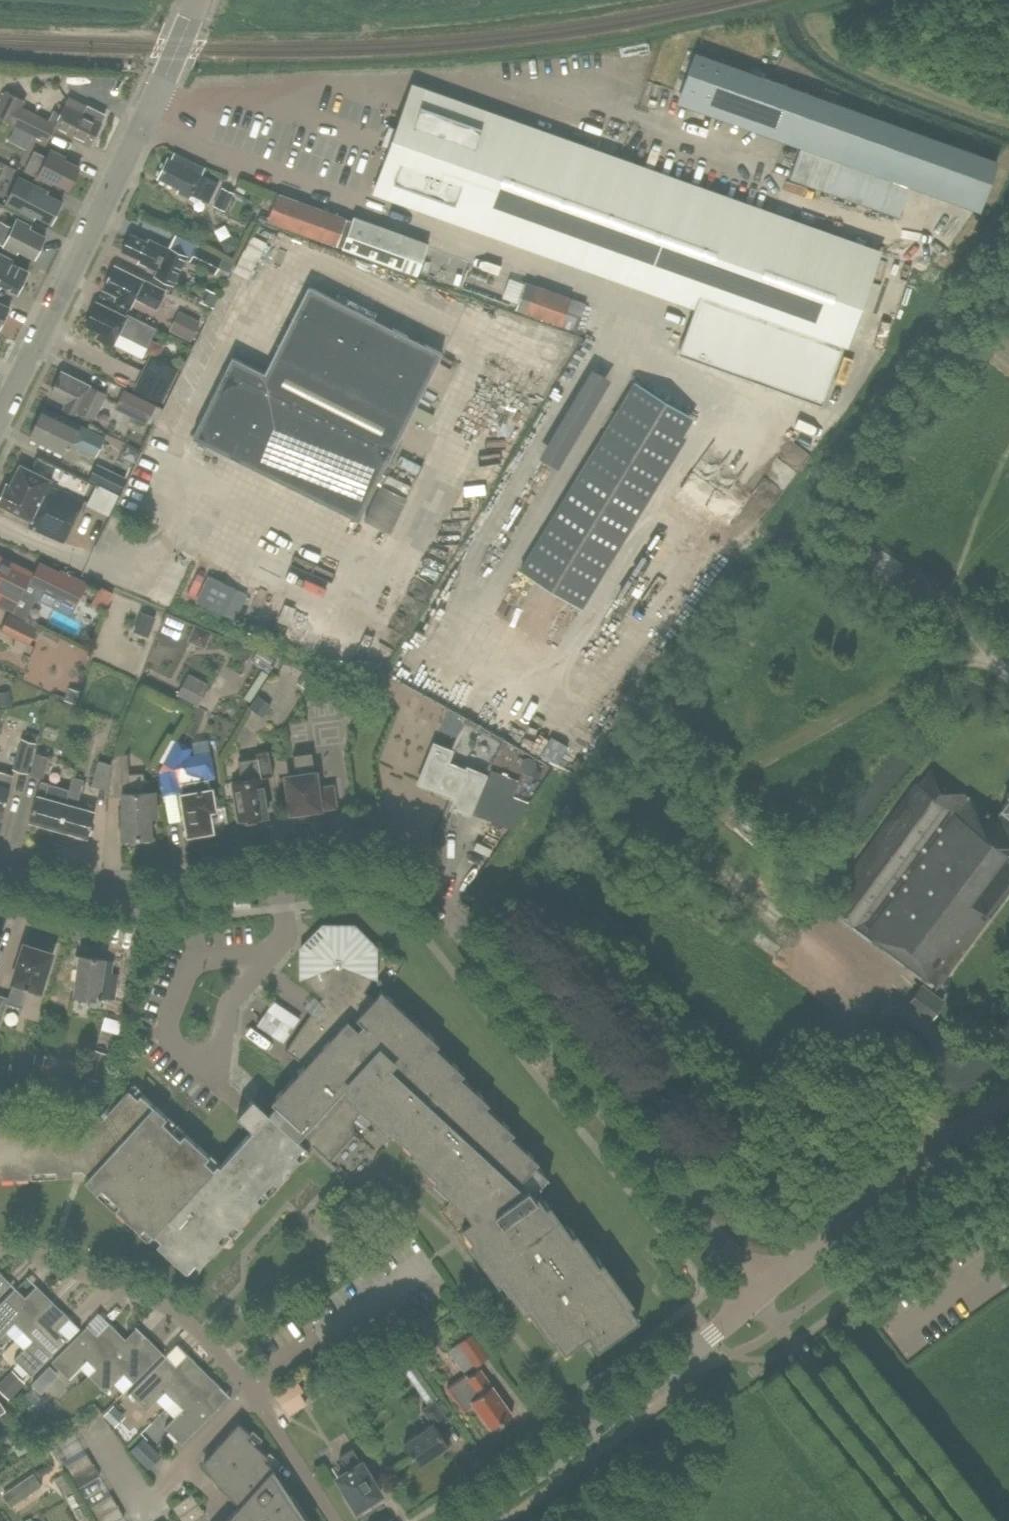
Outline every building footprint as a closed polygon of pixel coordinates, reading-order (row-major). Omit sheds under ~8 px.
[(696,52),(682,91),(805,135),(790,177),(899,216),(914,174),(983,198),(997,160),(696,52)] [(416,86),(379,189),(396,195),(696,302),(678,352),(822,403),(844,342),(876,251),(758,209),(416,86)] [(68,99),(61,112),(54,109),(49,119),(22,106),(25,100),(6,91),(0,102),(0,117),(48,141),(54,127),(90,144),(105,113),(87,104),(86,108),(68,99)] [(53,180),(68,187),(79,165),(64,158),(66,155),(51,148),(47,157),(35,151),(26,169),(38,175),(37,175),(52,183),(53,180)] [(192,193),(209,201),(218,181),(202,173),(205,166),(174,151),(171,158),(168,156),(158,177),(179,187),(177,190),(190,196),(192,193)] [(36,214),(51,222),(62,200),(48,193),(49,190),(22,177),(9,204),(20,210),(35,217),(36,214)] [(213,203),(224,209),(234,191),(222,186),(213,203)] [(267,219),(337,244),(417,273),(428,242),(352,215),(350,220),(346,219),(347,217),(277,192),(267,219)] [(34,257),(45,235),(30,227),(31,225),(17,217),(12,226),(1,220),(0,221),(0,243),(3,244),(3,245),(18,252),(19,249),(34,257)] [(122,249),(143,259),(142,263),(157,270),(155,275),(173,284),(187,255),(168,246),(167,247),(148,238),(147,241),(130,233),(122,249)] [(226,252),(238,246),(231,234),(220,240),(226,252)] [(260,256),(267,241),(252,234),(245,248),(260,256)] [(234,262),(197,244),(189,259),(215,271),(216,269),(227,275),(234,262)] [(17,291),(28,269),(12,262),(13,259),(0,252),(0,286),(1,283),(17,291)] [(248,278),(256,263),(241,256),(233,270),(248,278)] [(156,306),(165,289),(115,264),(103,288),(117,294),(116,298),(131,305),(135,296),(156,306)] [(535,284),(525,281),(515,308),(525,311),(577,330),(586,303),(535,284)] [(359,518),(442,352),(309,285),(265,371),(232,355),(192,435),(359,518)] [(10,306),(0,301),(0,326),(10,306)] [(128,314),(127,316),(97,301),(86,324),(100,331),(98,335),(114,343),(120,331),(152,347),(161,330),(128,314)] [(191,340),(197,327),(200,320),(179,310),(169,330),(179,335),(191,340)] [(164,357),(179,356),(178,342),(163,343),(164,357)] [(134,387),(162,401),(179,368),(150,354),(134,387)] [(594,363),(553,458),(575,467),(615,372),(594,363)] [(99,407),(106,392),(89,384),(90,384),(62,370),(51,394),(66,402),(64,405),(77,411),(78,409),(94,417),(99,407)] [(583,608),(697,420),(633,381),(518,569),(583,608)] [(114,407),(146,423),(156,403),(124,387),(114,407)] [(411,415),(428,424),(434,413),(417,404),(411,415)] [(96,455),(103,441),(105,436),(80,424),(45,406),(30,436),(65,454),(71,443),(96,455)] [(87,457),(82,468),(103,479),(109,468),(87,457)] [(63,541),(84,500),(50,484),(53,478),(20,463),(10,483),(7,482),(0,497),(0,504),(32,519),(29,525),(63,541)] [(107,512),(117,492),(96,481),(86,501),(107,512)] [(26,617),(36,597),(70,612),(75,602),(58,595),(56,594),(27,581),(32,570),(0,554),(0,605),(26,617)] [(32,570),(27,581),(56,594),(58,595),(75,602),(82,587),(85,581),(71,575),(66,573),(36,560),(32,570)] [(195,600),(234,619),(247,592),(208,573),(195,600)] [(37,626),(9,611),(0,629),(29,643),(37,626)] [(149,636),(156,616),(141,611),(134,631),(149,636)] [(204,648),(211,631),(194,623),(187,640),(204,648)] [(177,695),(197,706),(209,682),(189,672),(177,695)] [(305,687),(312,677),(305,672),(298,682),(305,687)] [(76,703),(80,690),(68,686),(64,699),(76,703)] [(12,703),(10,689),(0,690),(0,705),(12,703)] [(263,716),(272,704),(258,695),(250,707),(263,716)] [(561,766),(574,746),(541,725),(528,745),(561,766)] [(35,741),(38,733),(26,729),(24,738),(21,737),(13,767),(27,772),(36,741),(35,741)] [(188,754),(192,746),(177,737),(164,761),(159,768),(163,793),(176,791),(181,821),(187,820),(189,832),(211,828),(208,808),(214,807),(210,786),(216,785),(210,749),(194,752),(195,757),(188,754)] [(457,806),(470,811),(485,774),(468,767),(467,770),(446,761),(451,750),(434,743),(419,780),(437,788),(441,778),(454,783),(450,793),(456,795),(453,803),(452,803),(451,805),(456,807),(457,806)] [(255,820),(257,817),(257,816),(268,814),(261,776),(273,774),(268,749),(256,751),(257,757),(239,760),(242,779),(233,780),(240,819),(243,818),(244,820),(247,822),(255,820)] [(49,755),(36,751),(30,773),(44,777),(49,755)] [(317,788),(312,751),(293,753),(296,774),(287,775),(279,776),(281,797),(290,796),(292,815),(310,812),(310,807),(334,804),(331,787),(317,788)] [(128,769),(128,752),(114,753),(112,759),(111,763),(109,788),(109,794),(118,793),(124,793),(124,838),(152,836),(151,815),(156,814),(155,791),(149,791),(144,791),(144,790),(143,771),(129,772),(128,769)] [(109,788),(111,763),(99,759),(91,786),(109,788)] [(931,766),(918,782),(915,780),(824,902),(831,908),(830,909),(931,984),(932,983),(937,987),(1008,891),(1008,794),(999,807),(1001,808),(995,815),(931,766)] [(2,812),(10,786),(13,774),(0,770),(0,811),(2,812)] [(66,802),(73,775),(69,788),(48,782),(41,780),(37,794),(29,819),(58,827),(66,802)] [(84,779),(73,775),(66,802),(58,827),(88,836),(95,810),(77,805),(84,779)] [(373,996),(364,990),(370,982),(375,970),(376,961),(375,953),(370,942),(365,935),(358,930),(347,925),(338,924),(330,925),(319,930),(312,935),(307,942),(302,953),(301,961),(302,970),(307,981),(312,988),(322,996),(319,1000),(316,1005),(311,1012),(292,1039),(285,1049),(305,1063),(301,1067),(272,1099),(269,1096),(259,1095),(255,1095),(253,1097),(253,1096),(237,1113),(253,1128),(220,1164),(132,1083),(101,1117),(100,1116),(0,1120),(0,1177),(73,1174),(73,1168),(82,1168),(89,1173),(84,1178),(191,1276),(307,1148),(308,1149),(309,1150),(313,1146),(329,1161),(354,1134),(354,1119),(366,1106),(428,1163),(424,1167),(468,1207),(475,1217),(462,1227),(509,1292),(513,1289),(536,1320),(540,1317),(562,1348),(563,1347),(563,1346),(589,1327),(599,1341),(608,1334),(638,1313),(638,1314),(639,1313),(592,1248),(588,1251),(566,1220),(562,1223),(539,1191),(547,1175),(536,1164),(539,1160),(511,1134),(515,1131),(486,1105),(490,1101),(461,1075),(465,1071),(436,1045),(440,1042),(381,987),(373,996)] [(36,947),(24,944),(6,1002),(21,1007),(28,985),(40,989),(51,952),(49,951),(50,947),(38,943),(36,947)] [(105,957),(75,953),(70,994),(99,998),(101,998),(102,996),(114,998),(118,972),(103,970),(105,957)] [(929,1020),(945,999),(922,982),(906,1003),(929,1020)] [(311,1012),(319,1000),(313,995),(304,1005),(311,1012)] [(265,1010),(292,1028),(299,1017),(272,999),(265,1010)] [(292,1028),(265,1010),(256,1024),(273,1035),(283,1042),(292,1028)] [(82,1092),(98,1097),(111,1053),(95,1048),(82,1092)] [(43,1064),(45,1053),(35,1052),(34,1062),(43,1064)] [(0,1271),(0,1293),(11,1282),(0,1271)] [(24,1329),(53,1300),(37,1284),(25,1296),(15,1286),(0,1302),(0,1336),(15,1321),(24,1329)] [(53,1300),(24,1329),(33,1338),(15,1358),(31,1374),(66,1338),(57,1329),(69,1316),(53,1300)] [(95,1367),(125,1338),(109,1321),(97,1333),(88,1324),(51,1360),(68,1377),(87,1359),(95,1367)] [(421,1357),(435,1348),(424,1332),(410,1341),(421,1357)] [(459,1342),(475,1365),(488,1356),(472,1333),(459,1342)] [(134,1346),(125,1338),(95,1367),(88,1374),(105,1391),(123,1372),(133,1381),(162,1352),(145,1335),(134,1346)] [(174,1399),(203,1369),(187,1353),(175,1364),(166,1355),(129,1392),(147,1409),(165,1390),(174,1399)] [(336,1369),(328,1357),(319,1362),(327,1374),(336,1369)] [(296,1377),(304,1389),(306,1392),(322,1382),(312,1367),(296,1377)] [(480,1368),(467,1376),(451,1388),(464,1408),(473,1402),(491,1427),(512,1413),(480,1368)] [(220,1385),(203,1369),(174,1399),(182,1408),(164,1426),(181,1443),(218,1407),(208,1397),(220,1385)] [(25,1381),(12,1370),(0,1383),(0,1390),(9,1398),(25,1381)] [(274,1392),(288,1412),(307,1402),(300,1391),(304,1389),(296,1377),(274,1392)] [(432,1422),(418,1432),(403,1442),(418,1464),(448,1443),(436,1426),(448,1418),(435,1399),(428,1404),(422,1408),(432,1422)] [(125,1415),(114,1403),(103,1414),(114,1426),(125,1415)] [(290,1490),(284,1495),(264,1477),(273,1467),(263,1458),(267,1454),(246,1436),(250,1432),(238,1421),(205,1458),(203,1461),(218,1485),(239,1503),(239,1504),(223,1520),(310,1520),(290,1490)] [(19,1455),(33,1447),(26,1435),(12,1443),(19,1455)] [(162,1453),(143,1435),(130,1449),(148,1467),(162,1453)] [(379,1493),(351,1447),(338,1455),(347,1470),(336,1477),(349,1497),(345,1499),(355,1516),(376,1503),(372,1497),(379,1493)] [(86,1452),(66,1464),(72,1475),(93,1463),(86,1452)] [(93,1463),(72,1475),(78,1486),(99,1473),(93,1463)] [(11,1506),(41,1485),(32,1472),(2,1493),(11,1506)] [(173,1506),(183,1520),(192,1520),(205,1512),(192,1493),(173,1506)] [(111,1494),(90,1506),(97,1516),(117,1504),(111,1494)] [(97,1516),(99,1520),(113,1520),(123,1515),(117,1504),(97,1516)]
